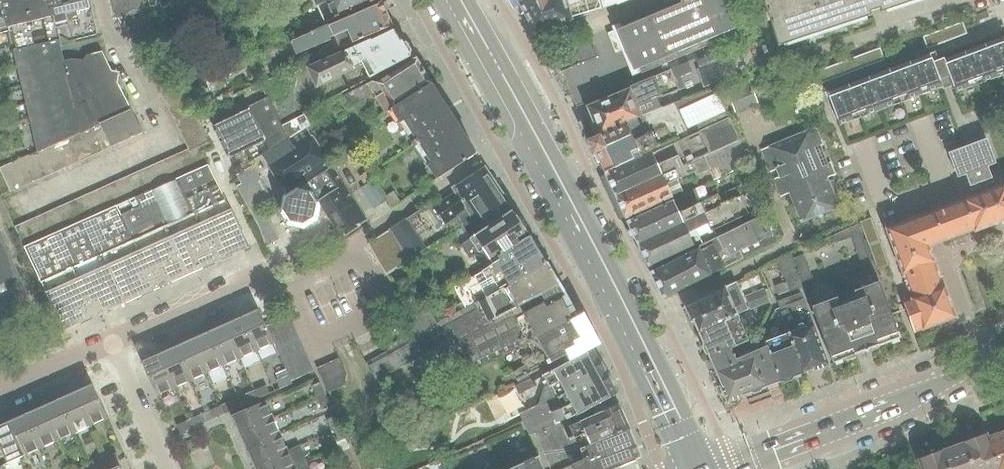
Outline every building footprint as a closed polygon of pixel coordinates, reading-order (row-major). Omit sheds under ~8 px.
[(3,0),(0,0),(0,35),(11,32),(3,0)] [(11,32),(14,47),(36,41),(31,22),(33,22),(27,0),(3,0),(11,32)] [(52,0),(27,0),(33,22),(45,19),(49,38),(60,36),(52,0)] [(73,41),(97,35),(89,0),(52,0),(60,36),(62,43),(73,41)] [(118,19),(151,11),(150,8),(149,0),(114,0),(118,19)] [(171,12),(180,10),(177,0),(168,0),(171,12)] [(375,1),(375,0),(314,0),(317,6),(318,6),(326,22),(375,1)] [(523,10),(551,0),(518,0),(523,10)] [(523,10),(535,31),(589,16),(588,14),(618,4),(619,5),(634,0),(551,0),(523,10)] [(612,28),(613,32),(606,35),(615,54),(621,52),(632,79),(721,42),(738,34),(724,0),(674,0),(663,4),(664,6),(612,28)] [(778,47),(872,16),(870,12),(880,9),(881,13),(919,0),(763,0),(778,47)] [(341,48),(392,26),(382,3),(301,38),(306,50),(331,39),(329,34),(334,32),(341,48)] [(967,34),(965,30),(962,22),(923,37),(927,49),(967,34)] [(371,77),(411,56),(396,28),(308,67),(318,87),(355,68),(354,65),(362,61),(371,77)] [(36,41),(14,47),(40,151),(44,149),(55,145),(66,140),(77,135),(89,131),(100,126),(111,122),(122,117),(133,112),(103,52),(88,55),(83,60),(72,59),(67,60),(62,43),(60,36),(49,38),(36,41)] [(943,59),(938,61),(935,51),(823,93),(825,98),(829,97),(839,125),(941,87),(943,90),(953,86),(955,93),(1003,74),(1003,36),(944,59),(943,56),(942,56),(943,59)] [(885,61),(880,49),(806,76),(811,88),(885,61)] [(715,52),(705,55),(705,56),(708,66),(713,64),(718,62),(715,52)] [(705,56),(696,59),(706,87),(719,82),(713,64),(708,66),(705,56)] [(393,108),(433,83),(418,58),(380,81),(374,80),(347,95),(353,105),(375,91),(387,112),(393,108)] [(600,135),(631,123),(644,117),(638,106),(660,97),(661,100),(679,92),(670,72),(622,91),(624,95),(589,110),(600,135)] [(211,93),(207,81),(192,87),(196,98),(211,93)] [(477,155),(476,155),(433,83),(393,108),(402,122),(401,122),(428,166),(430,165),(438,179),(477,155)] [(271,149),(308,127),(311,125),(304,115),(283,126),(268,98),(213,124),(229,156),(266,139),(271,149)] [(644,117),(631,123),(633,128),(645,123),(653,139),(648,141),(646,137),(634,142),(627,129),(591,145),(605,176),(687,137),(675,111),(690,104),(688,99),(644,117)] [(180,128),(200,118),(195,108),(175,118),(180,128)] [(144,133),(133,112),(122,117),(133,138),(144,133)] [(122,143),(133,138),(122,117),(111,122),(122,143)] [(185,138),(205,128),(200,118),(180,128),(185,138)] [(605,176),(615,198),(739,143),(728,119),(687,137),(605,176)] [(111,147),(122,143),(111,122),(100,126),(111,147)] [(100,152),(111,147),(100,126),(89,131),(100,152)] [(334,168),(308,127),(271,149),(262,155),(285,193),(282,195),(278,211),(286,225),(301,230),(317,221),(322,208),(309,184),(334,168)] [(190,148),(210,138),(205,128),(185,138),(190,148)] [(88,157),(100,152),(89,131),(77,135),(88,157)] [(800,223),(837,208),(825,179),(833,176),(815,131),(761,153),(788,217),(796,214),(800,223)] [(77,162),(88,157),(77,135),(66,140),(77,162)] [(64,330),(251,245),(203,151),(214,146),(210,138),(190,148),(200,168),(190,172),(181,176),(171,181),(161,185),(151,189),(142,194),(132,198),(122,202),(113,207),(103,211),(93,215),(84,220),(74,224),(64,228),(54,233),(45,237),(35,241),(25,246),(64,330)] [(66,167),(77,162),(66,140),(55,145),(66,167)] [(928,214),(919,217),(887,229),(912,297),(902,301),(908,316),(914,333),(923,329),(955,317),(941,280),(935,262),(929,246),(930,246),(939,242),(974,229),(974,232),(1003,221),(1003,187),(988,193),(986,187),(993,184),(987,169),(995,166),(986,141),(963,150),(948,155),(957,179),(965,176),(970,192),(979,188),(981,195),(964,201),(928,214)] [(748,165),(739,143),(615,198),(625,220),(672,200),(666,187),(693,175),(695,178),(709,172),(713,180),(748,165)] [(55,172),(66,167),(55,145),(44,149),(55,172)] [(190,148),(181,152),(190,172),(200,168),(190,148)] [(44,176),(55,172),(44,149),(40,151),(33,154),(44,176)] [(181,152),(171,156),(181,176),(190,172),(181,152)] [(33,181),(44,176),(33,154),(22,159),(33,181)] [(171,156),(161,161),(171,181),(181,176),(171,156)] [(22,186),(33,181),(22,159),(11,164),(22,186)] [(161,161),(152,165),(161,185),(171,181),(161,161)] [(0,168),(0,169),(11,191),(22,186),(11,164),(0,168)] [(161,185),(152,165),(142,169),(151,189),(161,185)] [(334,168),(309,184),(322,208),(342,238),(369,219),(334,168)] [(142,169),(132,174),(142,194),(151,189),(142,169)] [(473,238),(514,210),(486,169),(454,190),(457,193),(468,210),(460,216),(467,225),(465,226),(473,238)] [(362,178),(367,185),(374,180),(369,173),(362,178)] [(132,174),(122,178),(132,198),(142,194),(132,174)] [(122,178),(113,182),(122,202),(132,198),(122,178)] [(271,222),(249,180),(237,186),(259,228),(271,222)] [(374,180),(367,185),(361,189),(375,209),(388,200),(374,180)] [(113,182),(103,187),(113,207),(122,202),(113,182)] [(103,187),(93,191),(103,211),(113,207),(103,187)] [(93,191),(84,195),(93,215),(103,211),(93,191)] [(638,247),(648,268),(693,247),(688,236),(697,232),(708,227),(711,232),(747,217),(767,207),(759,191),(739,200),(722,208),(638,247)] [(393,192),(386,197),(393,205),(399,201),(393,192)] [(468,210),(457,193),(435,209),(446,225),(460,216),(468,210)] [(84,195),(74,200),(84,220),(93,215),(84,195)] [(673,204),(628,224),(638,247),(722,208),(717,199),(679,217),(673,204)] [(74,200),(64,204),(74,224),(84,220),(74,200)] [(64,204),(55,208),(64,228),(74,224),(64,204)] [(55,208),(45,213),(54,233),(64,228),(55,208)] [(472,239),(490,268),(507,257),(505,254),(530,236),(522,222),(514,210),(473,238),(472,239)] [(45,213),(35,217),(45,237),(54,233),(45,213)] [(652,276),(664,299),(778,244),(769,227),(766,228),(760,216),(749,221),(698,246),(701,252),(652,276)] [(45,237),(35,217),(26,222),(35,241),(45,237)] [(876,232),(871,218),(859,223),(877,270),(888,265),(876,232)] [(386,277),(388,275),(428,253),(410,221),(368,244),(386,277)] [(26,222),(16,226),(25,246),(35,241),(26,222)] [(871,262),(857,225),(834,236),(837,243),(851,238),(861,266),(871,262)] [(37,315),(0,227),(0,331),(37,315)] [(711,233),(711,232),(708,227),(697,232),(700,239),(711,233)] [(468,307),(547,263),(530,236),(505,254),(507,257),(490,268),(484,272),(457,287),(468,307)] [(804,255),(792,260),(802,287),(814,283),(804,255)] [(802,287),(792,260),(792,258),(779,263),(789,292),(802,287)] [(377,380),(561,287),(547,263),(468,307),(439,324),(389,352),(368,363),(377,380)] [(812,308),(833,363),(900,338),(887,303),(880,283),(812,308)] [(687,306),(698,333),(737,316),(725,287),(687,306)] [(764,289),(754,293),(759,306),(769,302),(764,289)] [(530,343),(577,316),(565,293),(517,319),(513,312),(481,328),(422,358),(419,360),(428,377),(444,368),(451,381),(530,343)] [(788,335),(803,373),(828,364),(813,326),(801,294),(777,303),(789,335),(788,335)] [(389,352),(439,324),(429,305),(379,334),(389,352)] [(241,319),(256,353),(274,345),(272,340),(267,329),(259,311),(241,319)] [(519,383),(592,342),(577,316),(530,343),(538,358),(527,363),(529,366),(515,374),(519,383)] [(748,340),(737,316),(698,333),(710,359),(744,344),(743,342),(748,340)] [(225,326),(240,360),(256,353),(241,319),(225,326)] [(297,329),(292,319),(267,329),(272,340),(297,329)] [(208,333),(224,368),(240,360),(225,326),(208,333)] [(272,340),(274,345),(277,350),(301,340),(297,329),(272,340)] [(191,341),(207,375),(224,368),(208,333),(191,341)] [(766,347),(766,348),(779,382),(803,373),(788,335),(765,344),(766,347)] [(301,340),(277,350),(282,361),(307,351),(301,340)] [(175,348),(190,383),(207,375),(191,341),(175,348)] [(749,355),(744,344),(710,359),(728,401),(779,382),(766,348),(749,355)] [(158,355),(174,390),(190,383),(175,348),(158,355)] [(560,398),(607,372),(595,349),(545,376),(551,388),(544,391),(540,408),(560,398)] [(307,351),(282,361),(287,372),(312,362),(307,351)] [(142,363),(158,397),(174,390),(158,355),(142,363)] [(347,373),(341,361),(331,366),(341,389),(345,387),(347,373)] [(289,376),(293,384),(317,373),(312,362),(287,372),(289,376)] [(341,389),(331,366),(320,371),(330,394),(341,389)] [(618,394),(607,372),(560,398),(540,408),(522,416),(531,436),(581,415),(618,394)] [(293,384),(289,376),(277,381),(281,390),(293,385),(293,384)] [(535,386),(531,378),(515,387),(519,395),(535,386)] [(326,395),(321,384),(313,388),(318,399),(326,395)] [(75,393),(91,427),(109,419),(93,385),(75,393)] [(267,386),(254,392),(258,400),(271,395),(267,386)] [(258,400),(254,392),(244,396),(248,405),(258,400)] [(74,435),(91,427),(75,393),(59,400),(74,435)] [(326,395),(318,399),(323,410),(331,406),(326,395)] [(42,408),(58,442),(74,435),(59,400),(42,408)] [(237,409),(234,401),(222,406),(225,414),(237,409)] [(239,433),(273,419),(265,402),(232,417),(239,433)] [(543,452),(586,447),(629,429),(618,404),(565,428),(538,440),(543,452)] [(225,414),(222,406),(211,411),(214,419),(225,414)] [(26,415),(42,449),(58,442),(42,408),(26,415)] [(10,422),(25,456),(42,449),(26,415),(10,422)] [(204,424),(201,416),(189,421),(192,429),(204,424)] [(334,435),(342,431),(336,417),(328,420),(334,435)] [(247,451),(280,436),(273,419),(239,433),(247,451)] [(192,429),(189,421),(177,426),(181,434),(192,429)] [(25,456),(10,422),(0,427),(0,447),(8,464),(25,456)] [(629,429),(586,447),(595,468),(614,468),(636,460),(635,457),(634,449),(637,447),(629,429)] [(341,449),(348,445),(342,431),(334,435),(341,449)] [(999,468),(1000,468),(1003,468),(1003,432),(988,438),(999,468)] [(918,459),(922,468),(1000,468),(999,468),(988,438),(986,434),(918,459)] [(247,451),(255,467),(288,452),(280,436),(247,451)] [(347,463),(355,460),(348,445),(341,449),(347,463)] [(255,468),(294,468),(308,463),(300,447),(288,453),(288,452),(255,467),(255,468)] [(586,447),(543,452),(551,468),(595,468),(586,447)] [(121,462),(120,460),(117,454),(105,459),(109,467),(121,462)] [(539,457),(511,468),(544,468),(539,457)] [(105,459),(94,464),(97,468),(104,468),(109,467),(105,459)] [(347,463),(350,468),(359,468),(355,460),(347,463)]
